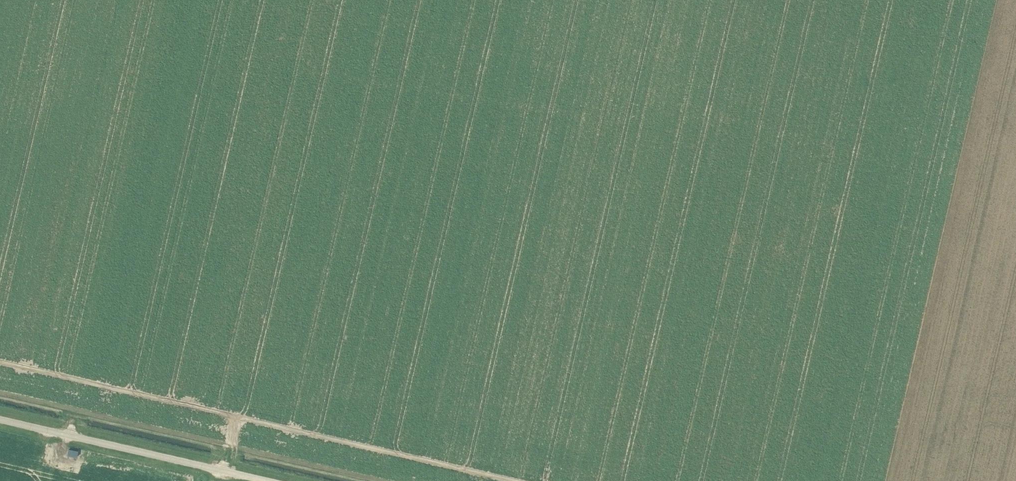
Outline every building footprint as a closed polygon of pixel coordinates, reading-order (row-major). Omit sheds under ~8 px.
[(76,458),(78,451),(68,449),(67,455),(76,458)]
